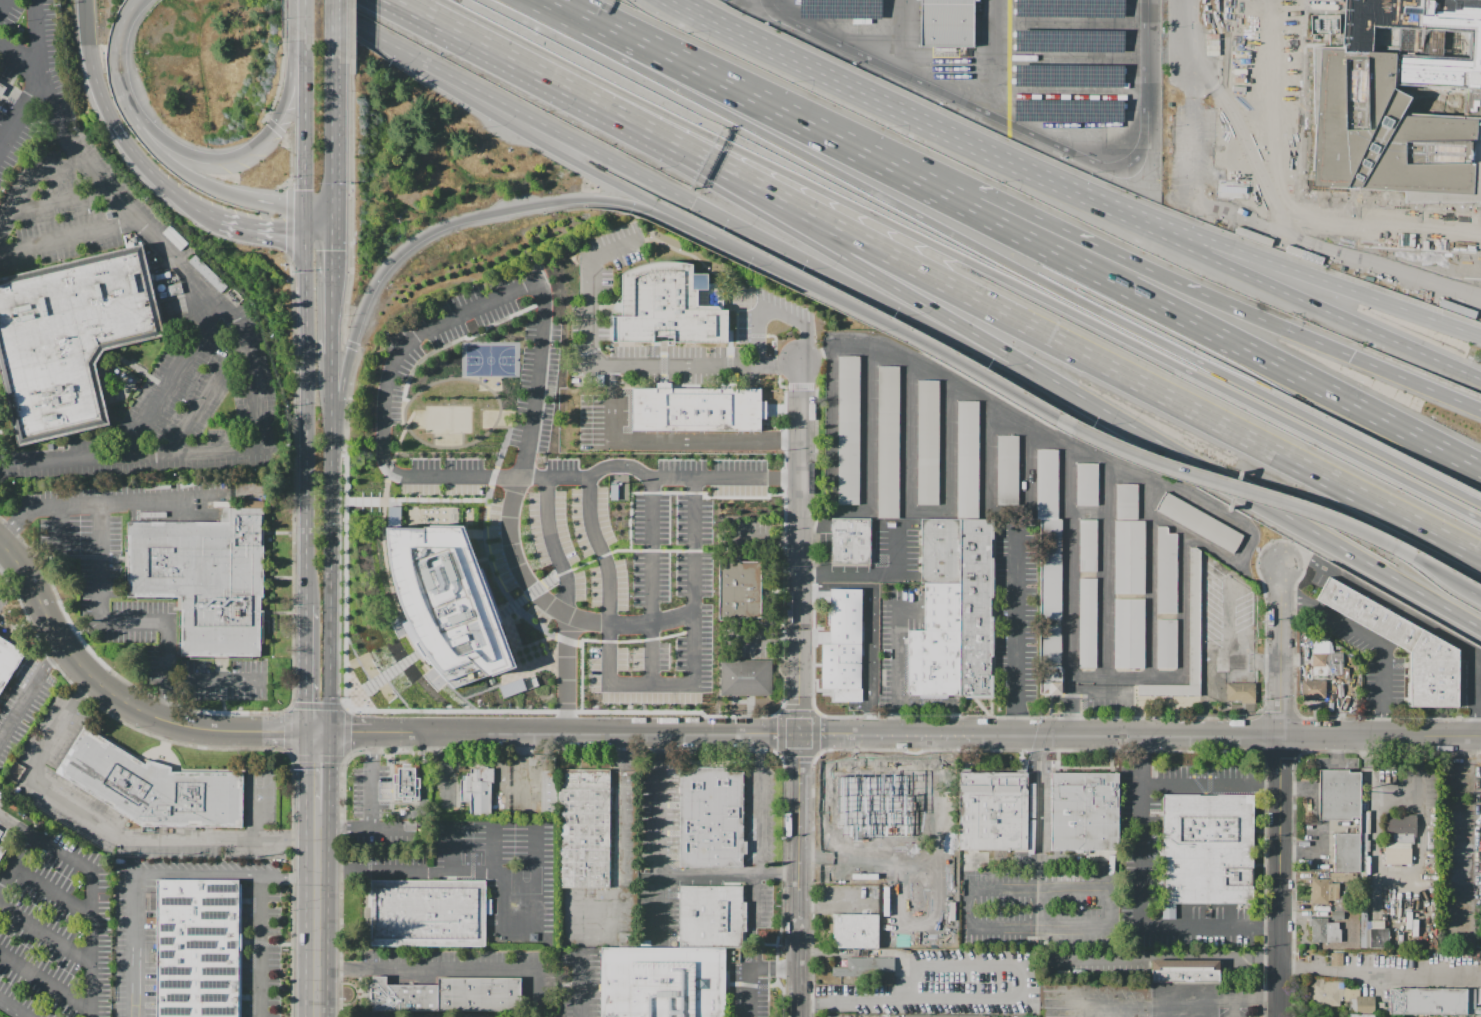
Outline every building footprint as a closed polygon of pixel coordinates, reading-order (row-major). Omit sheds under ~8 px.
[(798,20),(881,21),(881,0),(798,0),(798,20)] [(918,3),(924,3),(922,50),(975,50),(976,5),(981,5),(981,0),(918,0),(918,3)] [(1017,18),(1126,19),(1126,0),(1017,0),(1017,18)] [(1342,45),(1343,51),(1370,51),(1371,26),(1400,27),(1395,83),(1468,88),(1465,118),(1476,118),(1473,163),(1480,163),(1480,0),(1344,0),(1342,45)] [(1339,14),(1310,14),(1310,34),(1339,33),(1339,14)] [(1015,30),(1015,52),(1125,53),(1125,31),(1015,30)] [(1370,51),(1343,51),(1342,45),(1312,46),(1313,123),(1314,125),(1312,185),(1329,186),(1331,188),(1344,188),(1355,194),(1357,189),(1404,191),(1404,204),(1480,203),(1480,165),(1480,163),(1473,163),(1476,118),(1465,118),(1399,114),(1409,96),(1392,87),(1394,52),(1370,51)] [(1015,65),(1015,87),(1125,88),(1125,66),(1015,65)] [(1014,101),(1014,123),(1123,124),(1124,102),(1014,101)] [(2,363),(0,355),(0,276),(141,245),(164,335),(106,351),(100,360),(114,428),(23,450),(2,363)] [(622,274),(631,269),(642,266),(653,262),(665,261),(675,261),(684,262),(693,264),(693,272),(709,272),(709,283),(716,284),(720,286),(723,290),(724,295),(724,310),(728,310),(728,342),(675,342),(675,336),(654,336),(654,342),(613,342),(613,316),(622,316),(622,274)] [(839,356),(859,356),(859,504),(839,504),(839,356)] [(879,367),(899,367),(899,518),(879,518),(879,367)] [(918,381),(939,381),(939,505),(918,505),(918,381)] [(633,389),(761,389),(761,431),(633,431),(633,389)] [(958,402),(979,402),(979,519),(957,518),(958,402)] [(998,436),(1019,436),(1019,507),(998,507),(998,436)] [(1037,450),(1058,450),(1058,520),(1062,520),(1061,620),(1040,620),(1040,519),(1036,519),(1037,450)] [(1077,463),(1100,464),(1099,507),(1077,507),(1077,463)] [(1117,485),(1138,485),(1138,521),(1144,521),(1143,593),(1117,593),(1117,485)] [(1166,492),(1244,534),(1233,553),(1156,511),(1166,492)] [(399,506),(386,506),(386,528),(399,528),(399,506)] [(129,522),(222,523),(227,508),(267,508),(267,532),(267,577),(267,613),(267,661),(224,660),(182,660),(182,598),(129,598),(129,559),(129,522)] [(832,518),(871,518),(870,566),(831,566),(832,518)] [(960,584),(922,584),(922,519),(961,519),(960,584)] [(1080,519),(1098,519),(1098,574),(1079,574),(1080,519)] [(962,521),(995,521),(995,698),(962,698),(962,521)] [(417,627),(411,629),(424,655),(440,675),(456,690),(516,667),(499,620),(464,526),(428,526),(428,528),(393,528),(393,541),(393,554),(395,566),(398,579),(403,596),(409,611),(417,627)] [(1158,528),(1168,528),(1168,534),(1178,534),(1178,614),(1158,614),(1158,528)] [(1190,547),(1196,547),(1201,551),(1201,697),(1138,697),(1138,686),(1190,686),(1190,547)] [(719,559),(738,560),(742,563),(761,563),(761,618),(742,619),(739,622),(720,622),(719,559)] [(1330,578),(1460,651),(1461,708),(1412,708),(1412,654),(1318,601),(1330,578)] [(1080,579),(1098,579),(1097,669),(1080,668),(1080,579)] [(925,585),(959,585),(959,695),(909,695),(909,632),(925,632),(925,585)] [(830,589),(863,589),(862,704),(832,704),(832,691),(821,691),(821,644),(830,644),(830,589)] [(1115,600),(1145,600),(1145,669),(1115,669),(1115,600)] [(1157,621),(1178,620),(1179,670),(1158,670),(1157,621)] [(1209,623),(1209,633),(1201,633),(1201,623),(1209,623)] [(1040,627),(1061,627),(1061,694),(1040,694),(1040,627)] [(28,655),(0,700),(0,637),(3,639),(28,655)] [(1313,667),(1313,639),(1328,639),(1334,653),(1343,653),(1343,667),(1313,667)] [(1231,670),(1231,656),(1245,656),(1245,670),(1231,670)] [(722,662),(773,662),(773,698),(722,698),(722,662)] [(1302,681),(1325,681),(1325,697),(1302,697),(1302,681)] [(1227,684),(1254,684),(1254,703),(1241,703),(1241,700),(1227,700),(1227,684)] [(245,771),(173,770),(172,768),(172,766),(150,759),(148,761),(147,764),(86,725),(56,772),(142,825),(244,826),(245,771)] [(859,801),(875,802),(876,763),(860,762),(859,801)] [(394,764),(421,764),(422,803),(394,803),(394,764)] [(858,765),(830,764),(830,783),(858,784),(858,765)] [(680,773),(697,773),(697,768),(727,768),(727,774),(744,774),(744,842),(747,842),(747,854),(743,854),(743,868),(680,868),(680,773)] [(474,769),(495,769),(495,801),(492,801),(492,815),(474,815),(474,801),(463,801),(463,782),(466,782),(466,777),(470,777),(470,775),(474,775),(474,769)] [(608,888),(609,769),(558,769),(558,770),(540,770),(539,812),(558,812),(558,888),(608,888)] [(1318,770),(1351,771),(1351,774),(1362,774),(1362,820),(1352,820),(1352,822),(1317,822),(1318,770)] [(960,772),(1028,773),(1028,852),(960,852),(960,772)] [(1051,773),(1119,773),(1119,852),(1051,852),(1051,773)] [(1161,794),(1252,794),(1252,904),(1161,904),(1161,794)] [(898,809),(898,820),(925,821),(925,810),(898,809)] [(1384,815),(1417,815),(1417,840),(1412,840),(1411,865),(1384,865),(1384,815)] [(853,827),(830,827),(830,851),(853,851),(853,827)] [(1333,834),(1359,834),(1359,873),(1333,873),(1333,834)] [(8,850),(0,863),(0,845),(8,850)] [(1311,879),(1328,879),(1328,883),(1338,883),(1338,900),(1328,900),(1328,903),(1311,903),(1311,879)] [(371,880),(486,881),(486,947),(371,946),(371,880)] [(242,998),(242,1016),(158,1016),(158,881),(242,882),(242,901),(242,943),(242,998)] [(680,886),(743,886),(743,904),(746,904),(745,931),(742,931),(742,948),(726,948),(679,947),(680,886)] [(1344,919),(1330,919),(1330,911),(1344,911),(1344,919)] [(834,914),(879,914),(878,948),(834,948),(834,914)] [(1311,917),(1327,917),(1327,922),(1338,922),(1338,930),(1340,930),(1340,943),(1311,943),(1311,917)] [(939,921),(958,921),(958,936),(939,936),(939,921)] [(1370,930),(1387,929),(1387,948),(1370,948),(1370,930)] [(726,948),(726,1016),(602,1016),(602,948),(679,947),(726,948)] [(1330,953),(1342,953),(1342,967),(1330,966),(1330,953)] [(850,958),(894,958),(894,972),(876,972),(876,976),(834,976),(834,968),(850,969),(850,958)] [(1152,960),(1223,959),(1223,983),(1152,983),(1152,960)] [(437,978),(522,978),(522,1011),(372,1012),(372,1005),(369,1006),(366,1001),(366,988),(370,983),(373,983),(373,977),(386,977),(387,985),(437,986),(437,978)] [(1312,978),(1346,979),(1346,1007),(1312,1007),(1312,978)] [(1392,989),(1468,990),(1468,1015),(1392,1015),(1392,989)] [(1356,996),(1374,997),(1374,1014),(1356,1013),(1356,996)]
